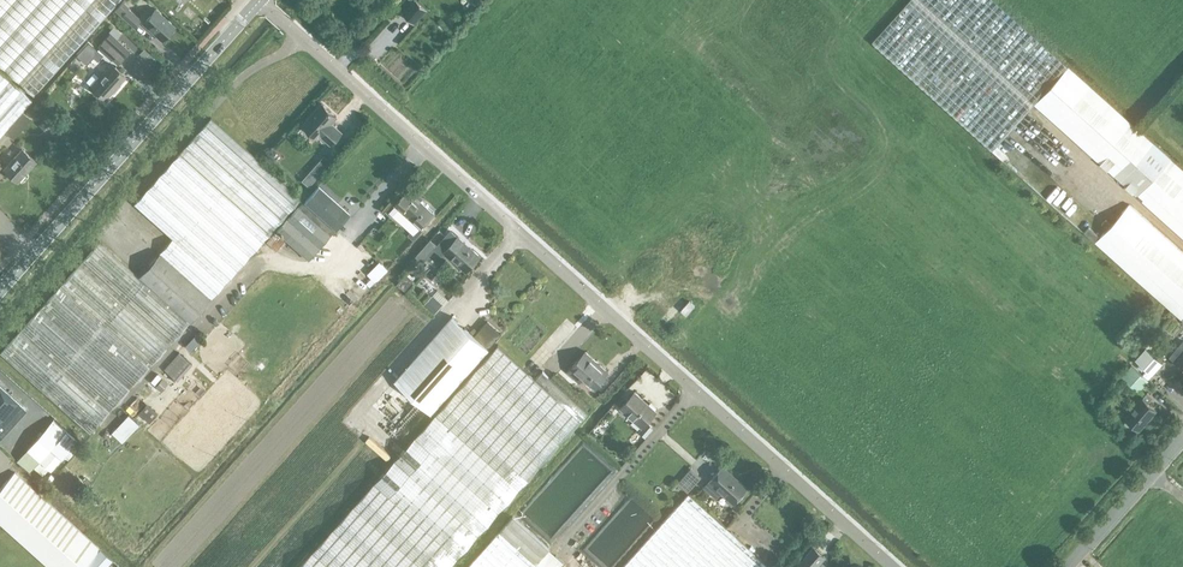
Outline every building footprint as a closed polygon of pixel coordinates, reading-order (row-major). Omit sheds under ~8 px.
[(33,94),(118,0),(0,0),(0,64),(33,94)] [(402,12),(415,23),(427,8),(418,0),(413,0),(402,12)] [(873,40),(872,41),(993,150),(1034,104),(1182,237),(1182,169),(1068,66),(995,0),(909,0),(873,40)] [(134,26),(140,18),(121,1),(114,8),(134,26)] [(156,8),(142,23),(143,24),(144,22),(161,37),(160,39),(174,24),(173,24),(172,25),(155,10),(157,8),(156,8)] [(98,46),(118,64),(131,50),(110,32),(98,46)] [(87,51),(91,45),(87,41),(82,47),(87,51)] [(105,98),(125,76),(111,63),(91,86),(105,98)] [(32,100),(0,71),(0,136),(32,100)] [(322,103),(303,124),(318,137),(321,134),(331,144),(342,132),(331,123),(337,116),(322,103)] [(1010,134),(1020,143),(1041,120),(1032,111),(1010,134)] [(211,117),(134,203),(172,237),(159,251),(160,252),(139,275),(100,241),(0,352),(0,353),(90,433),(190,321),(301,197),(211,117)] [(240,141),(246,146),(250,141),(245,136),(240,141)] [(18,181),(36,160),(22,148),(3,168),(18,181)] [(309,184),(332,159),(325,152),(302,178),(309,184)] [(276,231),(278,232),(307,259),(349,212),(318,184),(276,231)] [(420,228),(435,212),(409,188),(394,205),(420,228)] [(1104,232),(1095,242),(1181,319),(1182,317),(1182,251),(1129,203),(1104,232)] [(480,256),(458,236),(452,231),(448,236),(436,250),(441,254),(445,251),(467,270),(480,256)] [(378,280),(388,269),(380,261),(367,273),(375,281),(377,279),(378,280)] [(405,291),(414,280),(406,274),(397,284),(405,291)] [(438,290),(433,295),(444,305),(448,300),(438,290)] [(442,305),(432,296),(424,304),(435,313),(442,305)] [(689,300),(681,309),(687,314),(695,305),(689,300)] [(395,380),(431,412),(502,333),(487,320),(474,335),(453,315),(395,380)] [(1182,333),(1182,331),(1177,326),(1171,333),(1178,339),(1182,333)] [(201,340),(195,335),(186,345),(191,350),(201,340)] [(1169,356),(1176,362),(1178,360),(1182,365),(1182,340),(1169,356)] [(589,411),(543,369),(536,377),(498,344),(298,566),(448,566),(589,411)] [(1135,359),(1152,374),(1162,363),(1145,348),(1135,359)] [(594,386),(607,371),(583,350),(565,370),(577,381),(582,375),(594,386)] [(178,352),(163,369),(177,381),(192,364),(178,352)] [(1138,391),(1149,380),(1131,365),(1121,376),(1138,391)] [(169,383),(157,373),(139,395),(148,402),(155,394),(158,396),(169,383)] [(11,411),(15,415),(22,408),(18,404),(18,403),(0,386),(0,423),(11,411)] [(619,406),(621,408),(628,414),(642,427),(642,426),(656,410),(633,390),(619,406)] [(1141,428),(1157,409),(1149,402),(1154,396),(1148,391),(1126,416),(1141,428)] [(149,423),(158,413),(147,403),(138,413),(149,423)] [(122,442),(139,424),(128,414),(111,433),(122,442)] [(37,437),(51,449),(44,456),(48,460),(47,461),(53,466),(61,458),(62,459),(77,441),(53,418),(37,437)] [(649,432),(642,426),(642,427),(638,431),(645,437),(649,432)] [(688,489),(703,476),(693,466),(679,479),(688,489)] [(733,503),(746,488),(735,477),(732,481),(718,469),(703,486),(715,497),(720,491),(733,503)] [(79,530),(15,471),(0,487),(0,523),(47,566),(48,566),(121,566),(79,530)] [(770,565),(689,493),(622,566),(768,566),(770,565)] [(536,563),(549,548),(513,516),(467,566),(540,566),(536,563)] [(819,562),(823,557),(812,547),(794,566),(825,566),(819,562)] [(540,566),(559,566),(564,561),(549,548),(536,563),(540,566)]
